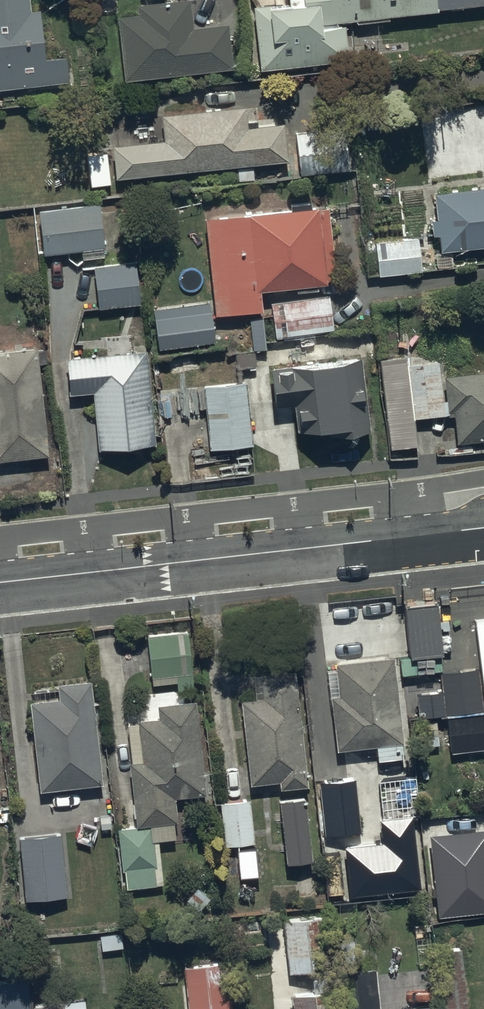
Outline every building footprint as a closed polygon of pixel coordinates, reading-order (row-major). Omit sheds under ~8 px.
[(65,73),(62,42),(41,45),(36,0),(0,0),(0,80),(65,73)] [(291,11),(272,13),(271,10),(256,11),(262,75),(350,66),(346,27),(440,18),(440,14),(483,10),(483,0),(290,0),(291,11)] [(127,85),(235,74),(230,28),(195,32),(192,4),(138,9),(140,19),(120,21),(127,85)] [(115,151),(118,184),(290,167),(287,129),(260,131),(259,126),(250,127),(248,112),(163,120),(166,146),(115,151)] [(336,134),(298,138),(301,178),(340,175),(336,134)] [(256,185),(255,173),(239,173),(240,186),(256,185)] [(430,181),(434,208),(428,209),(430,225),(436,225),(438,240),(483,235),(483,175),(430,181)] [(314,196),(314,191),(200,205),(212,304),(258,299),(255,276),(334,267),(325,195),(314,196)] [(40,243),(101,236),(96,192),(35,199),(40,243)] [(375,267),(419,263),(416,228),(372,232),(375,267)] [(91,257),(96,298),(137,294),(132,252),(91,257)] [(207,292),(150,299),(154,338),(211,331),(207,292)] [(46,444),(33,335),(0,339),(0,449),(46,444)] [(95,439),(152,434),(144,339),(63,346),(66,384),(90,382),(95,439)] [(441,404),(434,350),(406,353),(413,407),(441,404)] [(330,443),(371,438),(360,354),(270,365),(276,414),(294,412),(298,439),(329,436),(330,443)] [(483,430),(483,361),(440,365),(444,401),(450,400),(454,433),(483,430)] [(387,439),(414,435),(405,365),(378,369),(387,439)] [(208,441),(250,436),(244,372),(201,377),(208,441)] [(436,596),(403,600),(409,653),(442,649),(436,596)] [(187,627),(147,631),(152,682),(177,680),(178,689),(193,687),(187,627)] [(394,651),(335,657),(336,663),(329,664),(337,745),(376,741),(377,757),(404,754),(394,651)] [(415,689),(418,714),(483,706),(483,703),(479,661),(438,666),(441,686),(415,689)] [(308,782),(296,666),(253,669),(255,694),(241,695),(250,780),(280,777),(281,785),(308,782)] [(103,779),(91,675),(57,679),(58,683),(33,686),(35,696),(30,697),(40,786),(103,779)] [(206,788),(196,695),(156,700),(158,713),(137,716),(137,720),(128,721),(132,757),(129,758),(137,823),(118,825),(122,868),(125,867),(127,885),(163,881),(158,836),(176,834),(174,815),(178,815),(175,792),(206,788)] [(448,714),(451,749),(483,746),(483,710),(448,714)] [(354,774),(319,778),(328,852),(363,848),(354,774)] [(253,840),(250,795),(220,798),(224,842),(253,840)] [(305,800),(282,802),(289,865),(312,863),(305,800)] [(383,848),(346,851),(351,898),(422,891),(415,819),(381,822),(383,848)] [(62,830),(19,833),(24,896),(67,893),(62,830)] [(429,838),(440,921),(483,915),(483,832),(429,838)] [(309,913),(284,915),(288,969),(313,967),(309,913)] [(469,1006),(465,946),(439,947),(443,1008),(469,1006)] [(183,962),(188,1008),(233,1008),(228,958),(183,962)] [(379,1006),(376,966),(342,968),(345,1008),(379,1006)] [(84,996),(31,1003),(27,976),(0,979),(0,1008),(86,1008),(84,996)] [(293,991),(294,1008),(338,1008),(337,988),(293,991)]
